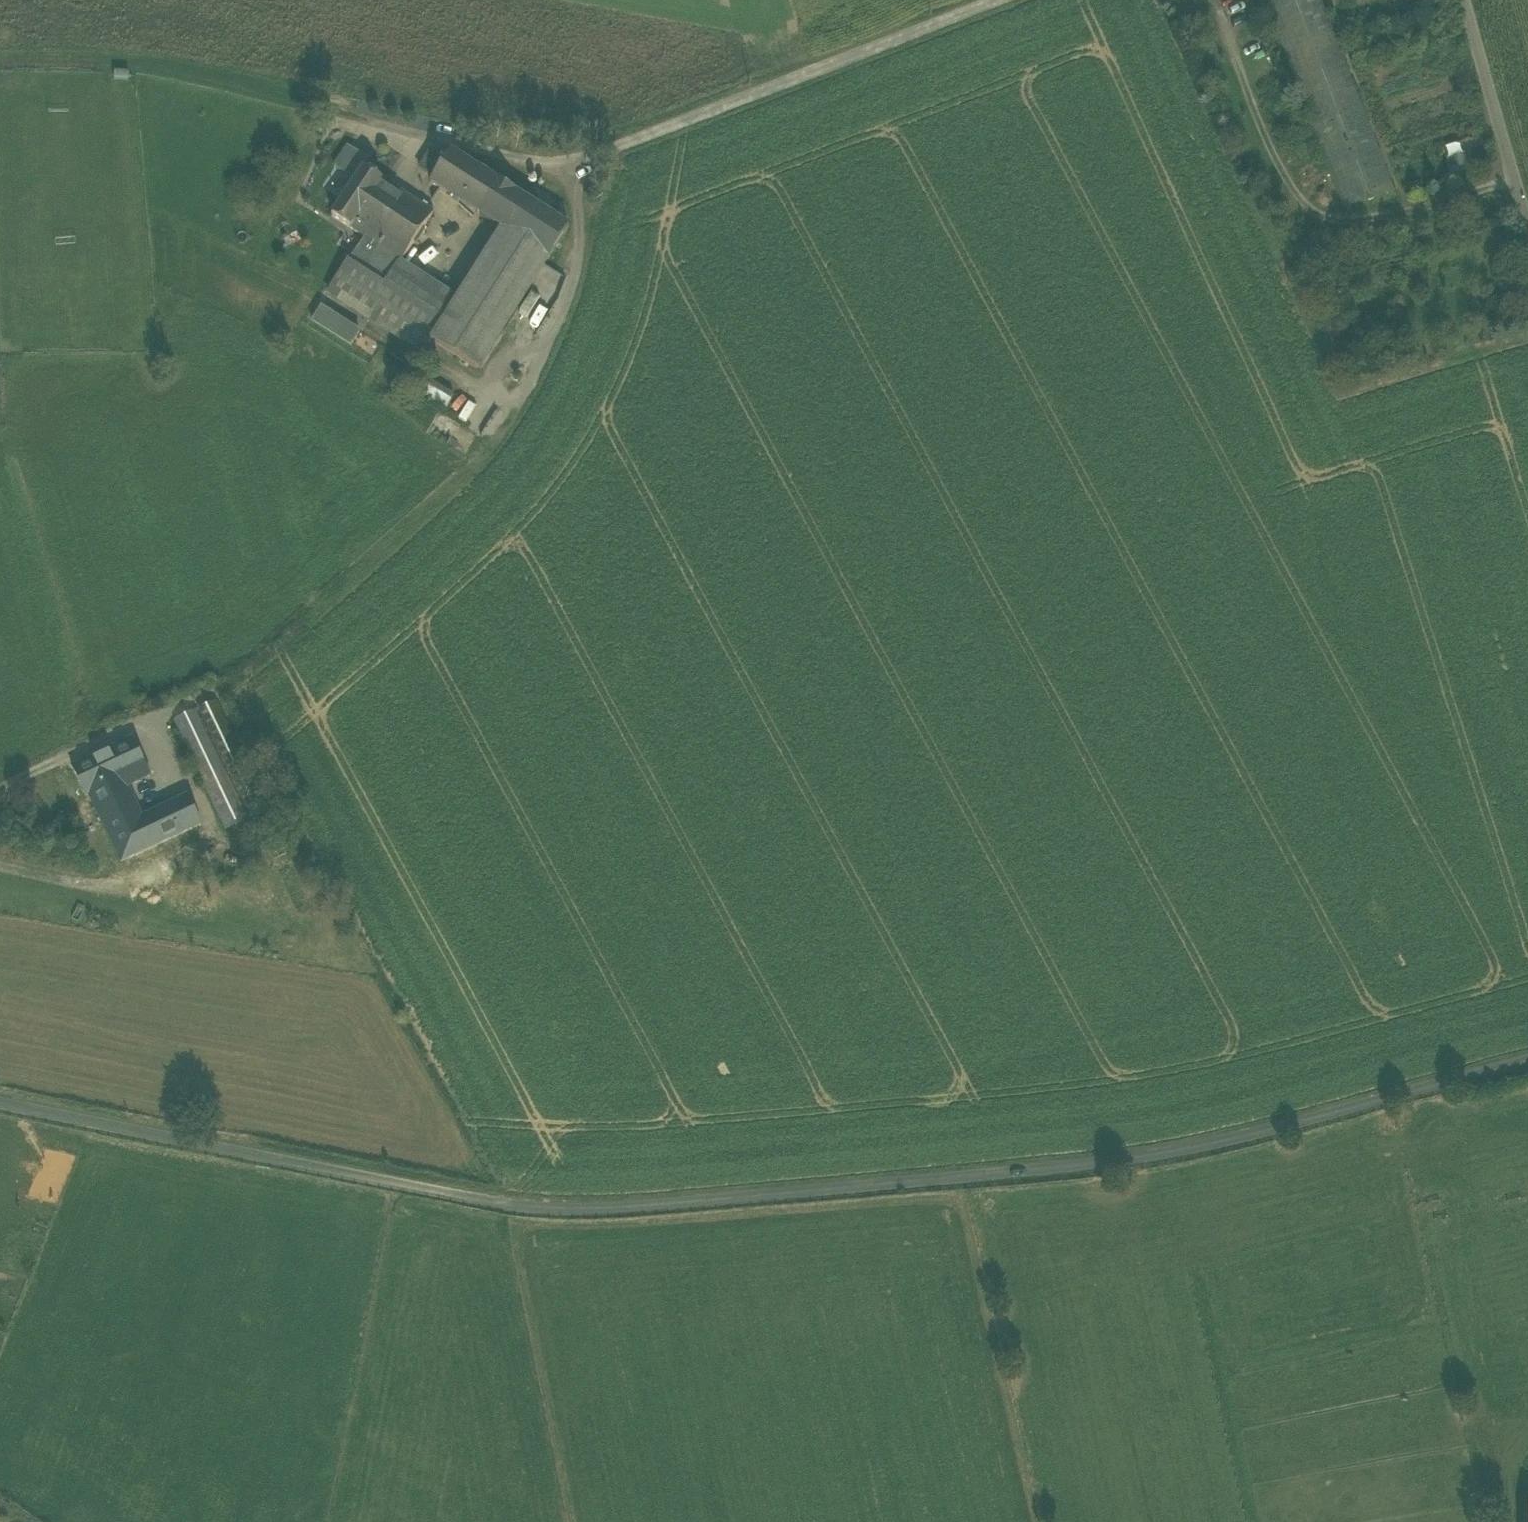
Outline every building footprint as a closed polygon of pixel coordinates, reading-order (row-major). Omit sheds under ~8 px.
[(434,178),(447,159),(430,148),(417,168),(434,178)] [(356,181),(364,169),(367,163),(347,151),(335,168),(356,181)] [(365,239),(338,280),(432,341),(433,341),(477,370),(548,259),(569,227),(450,152),(447,159),(434,178),(430,184),(503,230),(458,300),(401,263),(365,239)] [(1470,153),(1447,159),(1452,175),(1475,169),(1470,153)] [(365,239),(401,263),(434,214),(364,169),(356,181),(332,217),(365,239)] [(424,354),(432,341),(338,280),(329,292),(424,354)] [(321,307),(312,320),(351,345),(360,332),(321,307)] [(454,395),(426,378),(417,392),(446,409),(454,395)] [(174,720),(225,829),(270,808),(218,700),(174,720)] [(86,795),(90,793),(98,810),(130,795),(131,795),(127,787),(150,776),(133,740),(73,768),(86,794),(86,795)] [(110,837),(122,861),(200,824),(188,797),(142,819),(130,795),(98,810),(110,837)]
